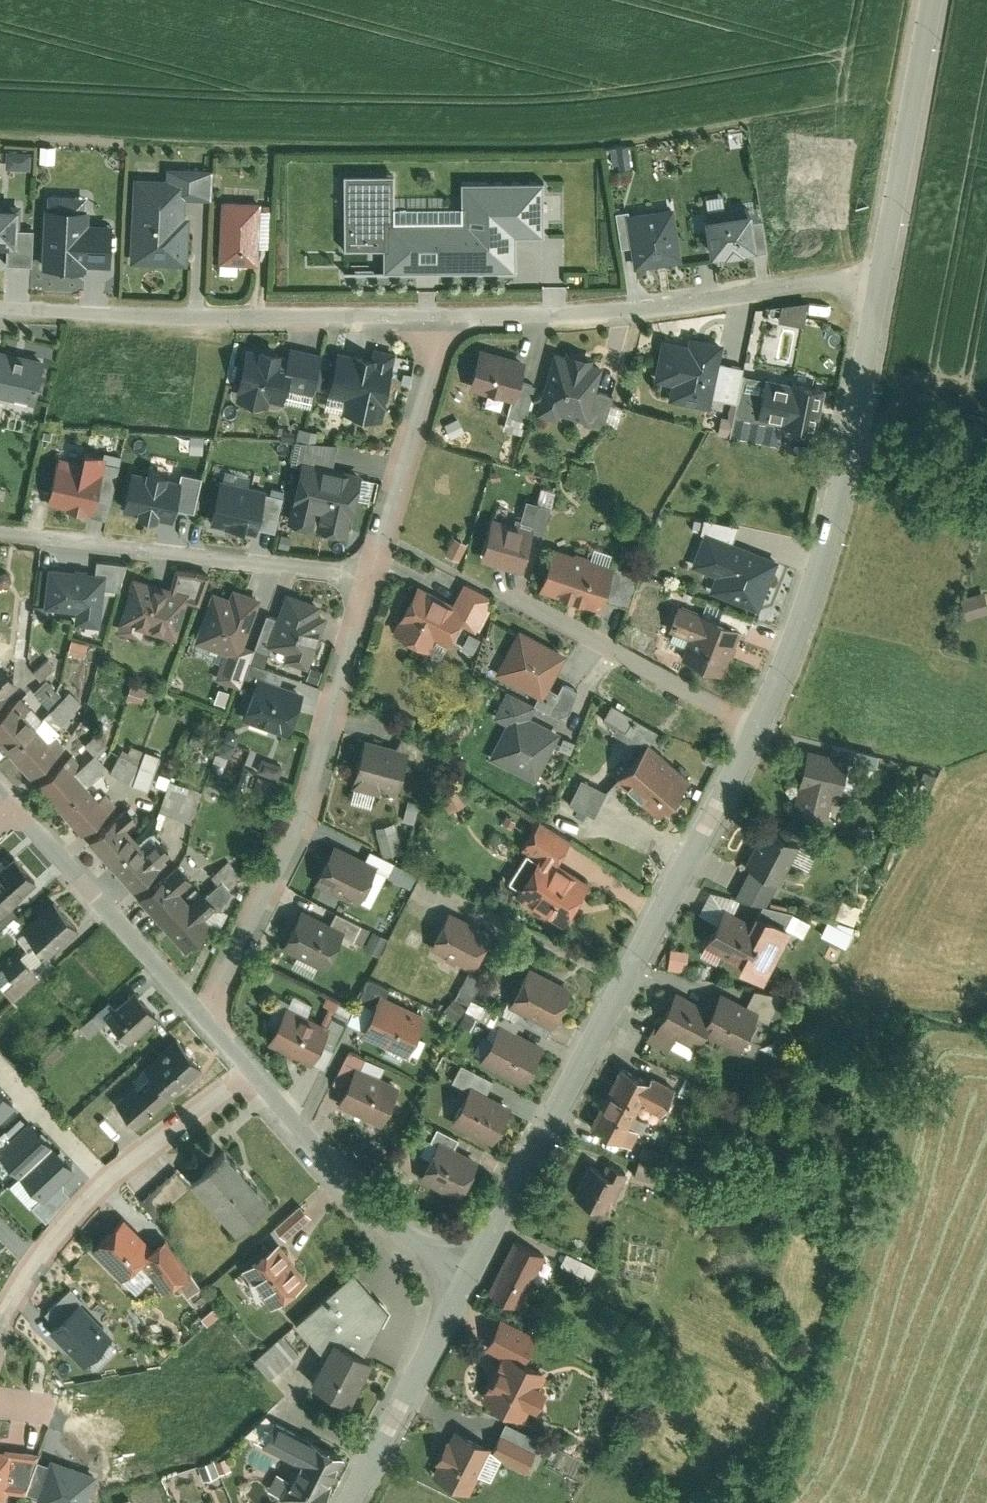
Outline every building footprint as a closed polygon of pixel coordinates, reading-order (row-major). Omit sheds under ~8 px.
[(9,148),(9,166),(34,166),(34,148),(9,148)] [(169,169),(168,179),(184,180),(183,198),(210,199),(211,172),(169,169)] [(542,186),(463,187),(463,210),(393,211),(393,177),(345,177),(345,253),(384,253),(384,274),(515,273),(515,239),(542,238),(542,186)] [(135,178),(131,261),(185,264),(188,216),(182,216),(183,198),(184,180),(168,179),(135,178)] [(258,202),(222,200),(220,264),(256,265),(256,248),(258,211),(258,202)] [(0,208),(0,249),(7,249),(18,250),(18,231),(19,209),(0,208)] [(89,211),(47,210),(45,270),(84,271),(84,265),(110,265),(111,226),(89,226),(89,211)] [(669,210),(626,216),(630,248),(632,266),(675,260),(669,210)] [(269,211),(258,211),(256,248),(268,248),(269,211)] [(630,248),(626,216),(625,212),(613,213),(618,250),(630,248)] [(704,218),(709,254),(754,248),(749,217),(748,212),(704,218)] [(763,215),(749,217),(754,248),(754,252),(768,250),(763,215)] [(33,231),(18,231),(18,250),(7,249),(6,265),(32,265),(33,231)] [(809,322),(811,303),(785,300),(783,319),(809,322)] [(2,336),(0,346),(0,381),(42,390),(42,389),(51,347),(2,336)] [(267,343),(252,340),(243,386),(276,393),(278,385),(293,388),(295,376),(300,350),(291,348),(292,341),(268,336),(267,343)] [(360,344),(345,340),(335,380),(354,385),(350,399),(388,408),(401,354),(388,351),(389,347),(361,340),(360,344)] [(571,344),(561,342),(545,402),(565,407),(567,401),(595,408),(602,385),(610,355),(600,352),(601,347),(573,340),(571,344)] [(659,344),(652,383),(669,386),(666,402),(705,410),(706,406),(714,366),(718,348),(684,341),(682,349),(659,344)] [(527,360),(482,347),(470,387),(512,399),(516,400),(520,387),(527,360)] [(740,371),(714,366),(706,406),(732,411),(740,371)] [(320,381),(295,376),(293,388),(318,393),(320,381)] [(354,385),(335,380),(331,394),(350,399),(354,385)] [(816,435),(823,393),(762,381),(757,406),(761,407),(783,411),(780,425),(780,428),(816,435)] [(617,389),(602,385),(595,408),(594,411),(610,416),(617,389)] [(533,391),(520,387),(516,400),(512,399),(508,413),(526,418),(533,391)] [(54,392),(42,389),(42,390),(39,401),(52,404),(54,392)] [(318,418),(306,415),(302,427),(303,428),(315,428),(318,418)] [(324,420),(318,418),(315,428),(322,428),(324,420)] [(298,450),(304,451),(309,430),(303,430),(298,450)] [(310,448),(339,454),(344,431),(341,430),(309,430),(304,451),(309,452),(310,448)] [(278,453),(282,435),(277,434),(273,452),(278,453)] [(285,455),(290,435),(285,434),(280,454),(285,455)] [(114,440),(112,448),(127,452),(129,444),(114,440)] [(93,441),(90,452),(106,456),(108,448),(109,445),(93,441)] [(66,446),(55,489),(102,501),(113,458),(106,456),(90,452),(66,446)] [(108,448),(106,456),(113,458),(124,461),(127,452),(112,448),(108,448)] [(339,454),(310,448),(309,452),(301,490),(327,496),(323,513),(357,520),(370,461),(339,454)] [(507,457),(498,458),(498,467),(507,466),(507,457)] [(195,477),(151,467),(142,507),(187,516),(190,502),(195,477)] [(212,480),(195,477),(190,502),(206,506),(212,480)] [(274,487),(233,480),(226,520),(267,527),(270,510),(274,487)] [(529,486),(522,510),(541,516),(549,518),(556,494),(529,486)] [(288,490),(274,487),(270,510),(284,513),(288,490)] [(499,503),(487,545),(529,557),(541,516),(522,510),(499,503)] [(700,537),(729,548),(735,529),(701,521),(697,535),(700,537)] [(472,529),(460,523),(453,539),(464,545),(472,529)] [(562,534),(547,575),(608,597),(610,590),(623,556),(619,554),(597,546),(562,534)] [(700,537),(689,567),(715,577),(709,595),(754,612),(773,564),(729,548),(700,537)] [(111,572),(125,576),(132,550),(105,549),(102,561),(112,562),(111,572)] [(623,556),(610,590),(631,598),(645,561),(624,553),(623,556)] [(102,561),(54,556),(51,593),(82,596),(81,608),(107,611),(111,572),(112,562),(102,561)] [(215,563),(185,557),(177,575),(194,579),(192,586),(204,589),(215,563)] [(177,575),(139,565),(125,618),(147,624),(149,617),(181,626),(192,586),(194,579),(177,575)] [(235,584),(218,578),(201,628),(230,638),(221,665),(245,674),(249,664),(254,648),(271,601),(272,597),(267,595),(270,586),(238,575),(235,584)] [(337,597),(293,581),(284,605),(275,630),(278,631),(294,637),(290,647),(315,656),(337,597)] [(458,619),(474,627),(491,595),(466,582),(453,607),(462,612),(458,619)] [(434,635),(446,642),(458,619),(462,612),(453,607),(417,588),(401,618),(403,619),(396,632),(400,634),(401,637),(411,642),(414,642),(418,644),(423,635),(426,637),(434,635)] [(962,598),(972,618),(986,611),(986,595),(984,588),(962,598)] [(39,591),(27,589),(21,648),(33,649),(39,591)] [(284,605),(271,601),(254,648),(270,654),(278,631),(275,630),(284,605)] [(707,605),(700,620),(738,637),(743,639),(749,623),(707,605)] [(700,620),(677,610),(667,634),(688,644),(680,663),(718,680),(738,637),(700,620)] [(573,642),(526,617),(503,660),(545,681),(551,685),(556,674),(573,642)] [(93,632),(77,628),(74,639),(90,643),(93,632)] [(15,683),(13,680),(24,671),(3,646),(0,649),(0,696),(15,683)] [(53,646),(38,660),(46,668),(61,654),(53,646)] [(270,654),(254,648),(249,664),(263,668),(265,663),(286,670),(289,660),(270,654)] [(318,690),(263,668),(249,702),(305,724),(318,690)] [(39,682),(56,698),(68,685),(62,680),(52,669),(39,682)] [(62,680),(68,685),(74,679),(76,677),(68,669),(65,672),(62,680)] [(569,669),(564,678),(553,697),(564,703),(577,700),(584,677),(569,669)] [(152,676),(136,672),(132,684),(149,689),(152,676)] [(564,678),(556,674),(551,685),(545,681),(540,690),(553,697),(564,678)] [(66,713),(87,691),(74,679),(68,685),(56,698),(53,700),(66,713)] [(542,770),(568,720),(534,702),(537,695),(517,685),(508,702),(514,705),(493,744),(542,770)] [(0,709),(0,723),(38,766),(65,742),(21,691),(0,709)] [(664,720),(618,691),(609,706),(623,714),(617,723),(645,740),(654,730),(664,720)] [(42,698),(34,704),(45,716),(53,710),(42,698)] [(275,715),(256,708),(252,716),(271,724),(275,715)] [(193,740),(212,748),(221,727),(202,720),(193,740)] [(104,722),(92,732),(103,743),(114,733),(104,722)] [(572,724),(571,723),(566,735),(577,740),(582,727),(572,724)] [(400,735),(371,727),(359,774),(360,775),(384,781),(386,781),(388,774),(405,778),(415,741),(416,739),(400,735)] [(697,766),(654,730),(645,740),(623,766),(666,802),(697,766)] [(129,736),(115,760),(135,772),(145,754),(150,740),(137,733),(133,739),(129,736)] [(835,742),(813,736),(798,793),(833,802),(838,779),(856,784),(865,749),(835,742)] [(154,777),(166,744),(151,739),(150,740),(145,754),(140,772),(154,777)] [(266,745),(255,741),(250,755),(261,759),(266,745)] [(102,744),(83,761),(94,773),(108,761),(106,758),(111,754),(102,744)] [(71,747),(44,771),(89,823),(117,799),(94,773),(83,761),(71,747)] [(280,777),(284,766),(271,761),(267,772),(280,777)] [(613,780),(587,766),(575,789),(601,802),(613,780)] [(207,779),(177,769),(172,783),(174,784),(169,800),(197,809),(207,779)] [(384,781),(360,775),(357,787),(381,793),(384,781)] [(135,793),(94,829),(139,880),(180,844),(164,826),(150,838),(134,820),(148,808),(135,793)] [(755,854),(782,868),(803,829),(771,812),(750,851),(755,854)] [(403,816),(383,821),(389,842),(409,837),(403,816)] [(539,859),(550,866),(553,860),(559,864),(573,842),(538,820),(521,848),(527,852),(539,859)] [(340,832),(322,870),(366,890),(367,889),(382,855),(383,852),(371,847),(340,832)] [(376,837),(371,847),(383,852),(382,855),(393,860),(399,847),(376,837)] [(8,846),(0,853),(0,907),(0,908),(42,870),(19,844),(11,850),(8,846)] [(509,882),(520,889),(539,859),(527,852),(509,882)] [(184,853),(146,886),(193,938),(218,916),(209,907),(221,896),(211,885),(206,879),(194,890),(186,880),(198,869),(184,853)] [(739,884),(765,898),(769,899),(773,891),(785,870),(782,868),(755,854),(739,884)] [(393,860),(382,855),(367,889),(377,894),(393,860)] [(539,859),(520,889),(554,910),(550,918),(562,926),(585,888),(572,880),(576,874),(559,864),(553,860),(550,866),(539,859)] [(413,886),(419,874),(398,864),(392,876),(413,886)] [(228,869),(211,885),(221,896),(227,899),(239,881),(228,869)] [(867,895),(847,886),(839,904),(860,913),(867,895)] [(60,890),(30,916),(31,916),(53,942),(56,946),(87,920),(60,890)] [(801,906),(773,891),(769,899),(765,898),(756,915),(729,901),(713,931),(740,945),(737,951),(772,969),(802,912),(799,910),(801,906)] [(309,898),(289,935),(303,943),(324,954),(332,958),(351,920),(335,912),(309,898)] [(342,899),(335,912),(351,920),(361,925),(368,912),(342,899)] [(489,934),(449,912),(430,947),(469,967),(471,968),(474,962),(489,934)] [(53,942),(31,916),(23,923),(36,937),(40,934),(50,945),(53,942)] [(388,923),(379,918),(369,935),(378,940),(388,923)] [(393,926),(388,923),(378,940),(385,944),(393,926)] [(50,945),(40,934),(36,937),(29,942),(35,949),(39,954),(50,945)] [(696,941),(676,938),(673,957),(693,960),(696,941)] [(18,964),(35,949),(29,942),(26,939),(9,954),(18,964)] [(56,946),(53,942),(50,945),(39,954),(37,956),(46,965),(61,952),(56,946)] [(324,954),(303,943),(297,954),(318,965),(324,954)] [(582,977),(536,954),(516,994),(534,1003),(559,1016),(561,1017),(582,977)] [(485,968),(474,962),(471,968),(469,967),(452,997),(466,1004),(485,968)] [(142,978),(113,1004),(137,1032),(167,1006),(142,978)] [(718,998),(708,1020),(745,1038),(765,996),(753,990),(727,978),(718,998)] [(759,978),(753,990),(765,996),(778,1003),(788,983),(759,978)] [(718,998),(679,979),(656,1027),(675,1036),(677,1033),(697,1042),(708,1020),(718,998)] [(370,1018),(368,1022),(413,1044),(433,1005),(387,983),(380,997),(370,1018)] [(356,1011),(370,1018),(380,997),(366,990),(356,1011)] [(293,994),(274,1031),(319,1053),(338,1016),(334,1015),(313,1004),(294,995),(293,994)] [(102,999),(83,1015),(93,1026),(112,1010),(102,999)] [(342,1000),(334,1015),(338,1016),(349,1022),(356,1008),(342,1000)] [(554,1024),(559,1016),(534,1003),(529,1012),(554,1024)] [(0,1008),(0,1029),(1,1030),(14,1018),(3,1005),(0,1008)] [(491,1048),(489,1052),(531,1074),(550,1037),(508,1016),(499,1032),(491,1048)] [(184,1026),(150,1054),(156,1061),(178,1088),(212,1060),(184,1026)] [(491,1048),(499,1032),(489,1027),(481,1043),(491,1048)] [(353,1039),(348,1051),(361,1057),(385,1068),(390,1056),(353,1039)] [(338,1071),(352,1077),(361,1057),(348,1051),(338,1071)] [(478,1075),(492,1082),(498,1069),(466,1053),(458,1070),(476,1079),(478,1075)] [(655,1068),(627,1054),(598,1115),(636,1133),(654,1096),(670,1103),(682,1077),(657,1064),(655,1068)] [(385,1068),(361,1057),(352,1077),(345,1093),(389,1113),(405,1078),(385,1068)] [(178,1088),(156,1061),(123,1089),(145,1116),(178,1088)] [(476,1079),(459,1112),(501,1132),(519,1095),(492,1082),(478,1075),(476,1079)] [(13,1104),(0,1089),(0,1117),(13,1104)] [(445,1134),(458,1140),(464,1127),(446,1117),(439,1131),(445,1134)] [(52,1145),(28,1121),(0,1147),(0,1154),(20,1175),(52,1145)] [(675,1132),(651,1125),(645,1146),(668,1153),(675,1132)] [(458,1140),(445,1134),(432,1160),(474,1181),(487,1155),(458,1140)] [(234,1139),(200,1168),(244,1220),(278,1191),(234,1139)] [(52,1145),(20,1175),(43,1198),(73,1168),(52,1145)] [(609,1159),(594,1152),(580,1185),(613,1200),(631,1159),(612,1151),(609,1159)] [(182,1158),(147,1189),(162,1206),(197,1175),(182,1158)] [(307,1192),(281,1214),(292,1226),(317,1204),(307,1192)] [(129,1208),(98,1237),(129,1269),(130,1268),(147,1252),(159,1240),(129,1208)] [(286,1229),(249,1259),(278,1296),(315,1266),(286,1229)] [(561,1249),(520,1229),(495,1282),(527,1297),(539,1272),(548,1276),(561,1249)] [(159,1240),(147,1252),(159,1264),(157,1266),(172,1282),(183,1271),(196,1259),(168,1231),(159,1240)] [(602,1255),(573,1241),(567,1254),(596,1268),(602,1255)] [(159,1264),(147,1252),(130,1268),(142,1281),(157,1266),(159,1264)] [(207,1275),(196,1259),(183,1271),(194,1286),(207,1275)] [(363,1260),(303,1311),(333,1346),(342,1328),(373,1344),(396,1299),(363,1260)] [(78,1275),(53,1300),(64,1310),(86,1288),(87,1289),(90,1287),(78,1275)] [(57,1317),(89,1350),(118,1322),(87,1289),(86,1288),(64,1310),(57,1317)] [(213,1307),(201,1318),(207,1326),(220,1315),(213,1307)] [(512,1340),(533,1350),(544,1327),(506,1310),(493,1338),(509,1346),(512,1340)] [(289,1322),(258,1349),(275,1368),(306,1341),(289,1322)] [(373,1344),(342,1328),(333,1346),(320,1371),(327,1374),(324,1380),(345,1391),(348,1385),(361,1392),(384,1350),(373,1344)] [(533,1350),(512,1340),(509,1346),(489,1389),(531,1409),(537,1396),(546,1400),(555,1379),(547,1375),(554,1359),(533,1350)] [(547,1427),(513,1411),(498,1441),(509,1446),(533,1458),(547,1427)] [(245,1432),(264,1442),(275,1422),(266,1414),(245,1432)] [(499,1435),(462,1417),(439,1464),(476,1482),(485,1462),(496,1440),(499,1435)] [(345,1456),(275,1422),(264,1442),(299,1463),(291,1480),(325,1496),(345,1456)] [(498,1441),(496,1440),(485,1462),(498,1468),(509,1446),(498,1441)] [(0,1445),(0,1496),(4,1496),(5,1490),(11,1448),(11,1446),(0,1445)] [(38,1452),(11,1448),(5,1490),(23,1493),(24,1489),(36,1458),(38,1452)] [(50,1457),(48,1462),(36,1493),(33,1501),(38,1502),(84,1502),(95,1472),(50,1457)] [(224,1457),(215,1463),(222,1474),(231,1468),(224,1457)] [(36,1493),(48,1462),(36,1458),(24,1489),(36,1493)] [(212,1460),(200,1465),(204,1474),(216,1469),(212,1460)] [(325,1496),(291,1480),(274,1471),(266,1488),(298,1502),(322,1502),(325,1496)]
